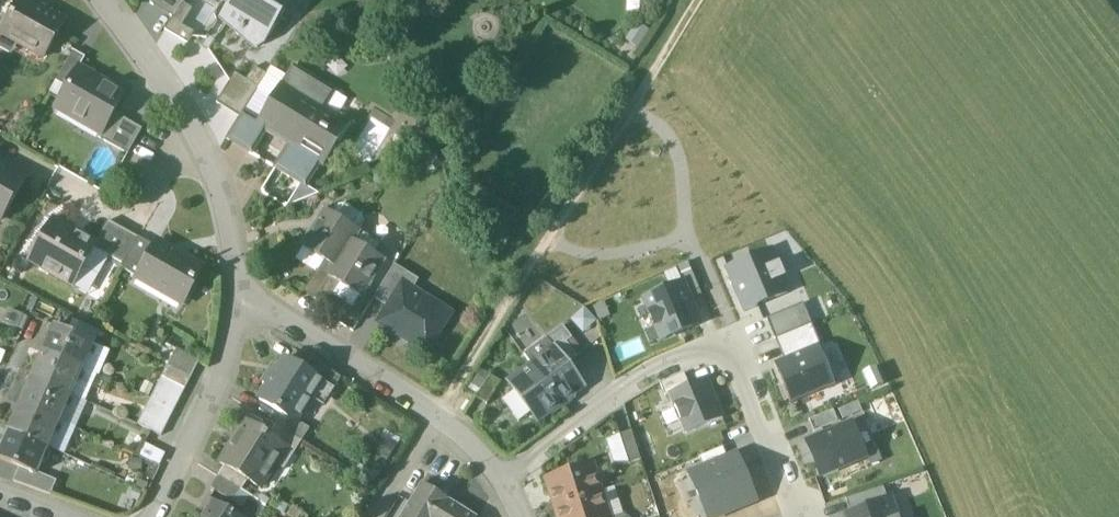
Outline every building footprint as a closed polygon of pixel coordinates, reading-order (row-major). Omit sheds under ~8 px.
[(25,0),(18,0),(18,1),(0,32),(0,34),(43,58),(64,22),(29,2),(25,0)] [(150,3),(172,17),(181,2),(183,0),(152,0),(150,3)] [(234,9),(225,23),(237,35),(239,34),(253,48),(256,47),(265,33),(269,35),(283,12),(272,0),(220,0),(234,9)] [(192,9),(181,2),(172,17),(164,30),(186,44),(193,33),(181,26),(192,9)] [(71,52),(55,81),(66,88),(78,67),(79,67),(84,58),(72,51),(71,52)] [(79,67),(78,67),(66,88),(54,109),(80,124),(83,119),(101,129),(103,130),(112,113),(124,93),(79,67)] [(290,142),(273,169),(300,185),(305,188),(306,187),(319,165),(322,167),(347,126),(323,111),(335,93),(292,67),(281,86),(280,85),(257,122),(267,129),(290,142)] [(258,88),(234,73),(215,104),(239,118),(242,113),(258,88)] [(141,129),(112,113),(103,130),(101,129),(97,137),(127,154),(141,129)] [(257,122),(242,113),(239,118),(226,140),(251,155),(267,129),(257,122)] [(23,177),(0,163),(0,216),(23,177)] [(305,188),(300,185),(292,199),(294,204),(316,195),(317,194),(306,187),(305,188)] [(338,219),(325,211),(302,248),(334,268),(357,231),(363,222),(344,210),(338,219)] [(95,244),(53,220),(29,262),(71,286),(93,248),(95,244)] [(137,238),(108,221),(95,244),(93,248),(122,264),(137,238)] [(357,231),(334,268),(328,277),(339,284),(333,294),(353,307),(383,260),(374,255),(380,245),(357,231)] [(153,247),(137,238),(122,264),(120,268),(136,278),(153,247)] [(215,286),(198,276),(202,268),(156,242),(153,247),(136,278),(135,279),(181,305),(168,328),(193,342),(215,304),(215,286)] [(739,297),(745,311),(788,294),(782,281),(784,280),(778,265),(776,266),(770,253),(728,270),(734,285),(736,284),(741,296),(739,297)] [(676,269),(682,285),(689,301),(702,296),(688,263),(676,269)] [(395,266),(374,299),(389,308),(403,286),(412,291),(419,281),(395,266)] [(317,270),(303,292),(314,299),(328,277),(317,270)] [(328,277),(314,299),(325,306),(333,294),(339,284),(328,277)] [(689,301),(682,285),(645,301),(662,341),(699,325),(689,301)] [(412,291),(403,286),(389,308),(380,323),(426,351),(449,314),(412,291)] [(803,305),(766,321),(775,341),(811,325),(803,305)] [(812,325),(775,341),(784,361),(818,347),(819,348),(821,347),(812,325)] [(93,343),(53,326),(41,353),(81,370),(93,343)] [(576,357),(560,336),(550,344),(566,365),(576,357)] [(566,365),(550,344),(546,338),(523,355),(531,366),(560,405),(560,404),(561,405),(565,406),(571,401),(572,397),(571,396),(582,388),(566,365)] [(778,364),(774,365),(782,386),(791,406),(835,387),(819,348),(818,347),(784,361),(778,364)] [(198,362),(175,349),(167,366),(190,378),(198,362)] [(81,370),(41,353),(30,379),(69,396),(81,370)] [(307,374),(283,359),(277,369),(273,366),(262,384),(266,387),(258,400),(281,415),(294,423),(296,421),(310,397),(307,395),(316,382),(317,380),(307,374)] [(339,378),(314,363),(307,374),(317,380),(316,382),(331,391),(339,378)] [(167,366),(160,377),(184,389),(190,378),(167,366)] [(560,405),(531,366),(508,383),(537,422),(560,405)] [(500,383),(489,376),(475,398),(486,405),(500,383)] [(184,389),(160,377),(155,389),(179,401),(184,389)] [(69,396),(30,379),(19,405),(58,422),(69,396)] [(706,380),(669,395),(686,435),(723,420),(706,380)] [(179,401),(155,389),(149,401),(173,413),(179,401)] [(173,413),(149,401),(143,414),(167,425),(173,413)] [(58,422),(19,405),(7,431),(47,448),(58,422)] [(833,412),(808,422),(813,434),(838,424),(833,412)] [(167,425),(143,414),(137,426),(161,437),(167,425)] [(308,429),(296,421),(294,423),(281,415),(275,426),(300,442),(308,429)] [(268,437),(244,422),(218,463),(246,481),(260,489),(284,450),(285,448),(268,437)] [(300,442),(275,426),(268,437),(285,448),(284,450),(292,455),(300,442)] [(808,446),(822,478),(866,459),(853,427),(808,446)] [(7,431),(0,447),(0,460),(19,468),(36,475),(36,473),(47,448),(7,431)] [(631,432),(618,436),(628,465),(641,461),(631,432)] [(142,456),(161,465),(167,452),(147,444),(142,456)] [(705,516),(720,516),(754,502),(735,458),(688,478),(705,516)] [(246,481),(223,466),(216,477),(239,491),(246,481)] [(591,466),(572,472),(572,471),(568,469),(558,472),(556,476),(556,477),(546,480),(554,507),(600,493),(591,466)] [(56,482),(36,473),(36,475),(19,468),(13,482),(50,496),(56,482)] [(239,491),(216,477),(209,488),(232,503),(239,491)] [(421,484),(400,516),(474,516),(421,484)] [(888,501),(883,488),(847,501),(852,514),(888,501)] [(554,507),(557,516),(608,516),(600,493),(554,507)] [(888,501),(852,514),(844,516),(845,516),(897,516),(891,500),(888,501)] [(213,501),(203,516),(237,516),(213,501)]
